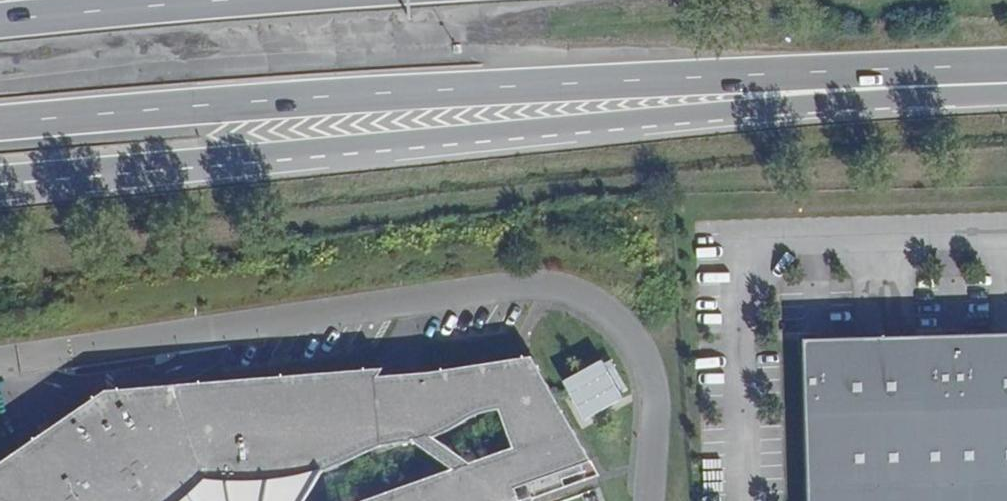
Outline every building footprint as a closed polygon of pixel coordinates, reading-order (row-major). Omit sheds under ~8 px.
[(790,500),(1006,500),(1006,331),(785,338),(790,500)] [(581,418),(626,397),(607,356),(562,376),(581,418)] [(502,363),(429,374),(377,378),(103,399),(31,448),(47,458),(22,500),(521,500),(517,488),(544,479),(593,461),(535,358),(502,363)] [(31,448),(0,470),(0,500),(22,500),(47,458),(31,448)] [(550,493),(601,475),(593,461),(544,479),(517,488),(521,500),(529,500),(550,493)]
